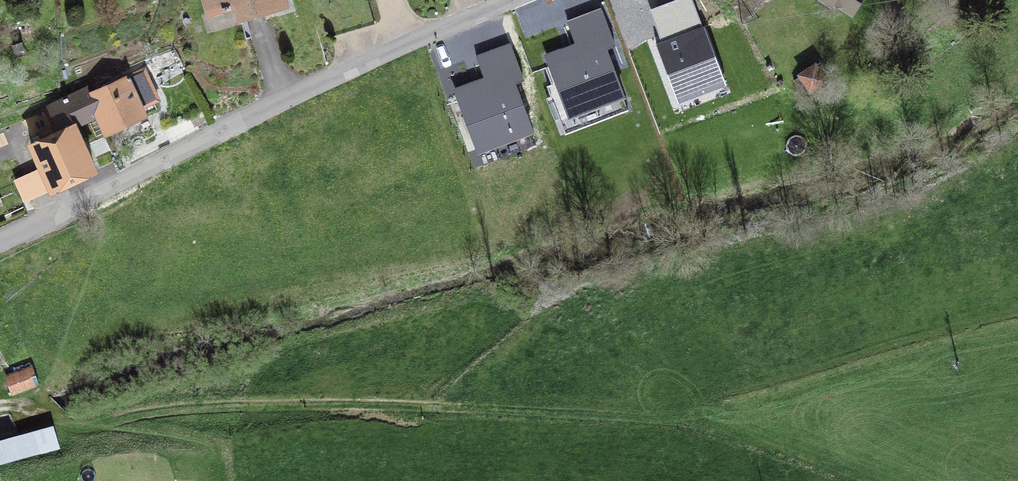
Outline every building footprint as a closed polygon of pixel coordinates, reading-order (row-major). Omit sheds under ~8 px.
[(210,13),(231,8),(230,7),(237,5),(240,17),(284,5),(283,0),(206,0),(210,13)] [(651,7),(663,38),(656,41),(678,99),(727,81),(696,0),(670,0),(651,7)] [(601,8),(566,21),(574,41),(541,54),(566,120),(626,98),(606,48),(615,45),(601,8)] [(511,40),(477,53),(484,73),(451,86),(477,152),(536,130),(517,80),(525,76),(511,40)] [(181,60),(174,49),(148,59),(154,71),(181,60)] [(824,81),(815,66),(801,75),(810,90),(824,81)] [(100,114),(97,115),(106,133),(145,115),(137,99),(155,91),(144,68),(90,93),(100,114)] [(59,130),(30,143),(52,190),(95,171),(75,126),(97,115),(100,114),(90,93),(88,88),(48,106),(59,130)] [(6,376),(12,393),(39,383),(33,367),(6,376)] [(52,429),(0,442),(0,463),(57,449),(52,429)]
